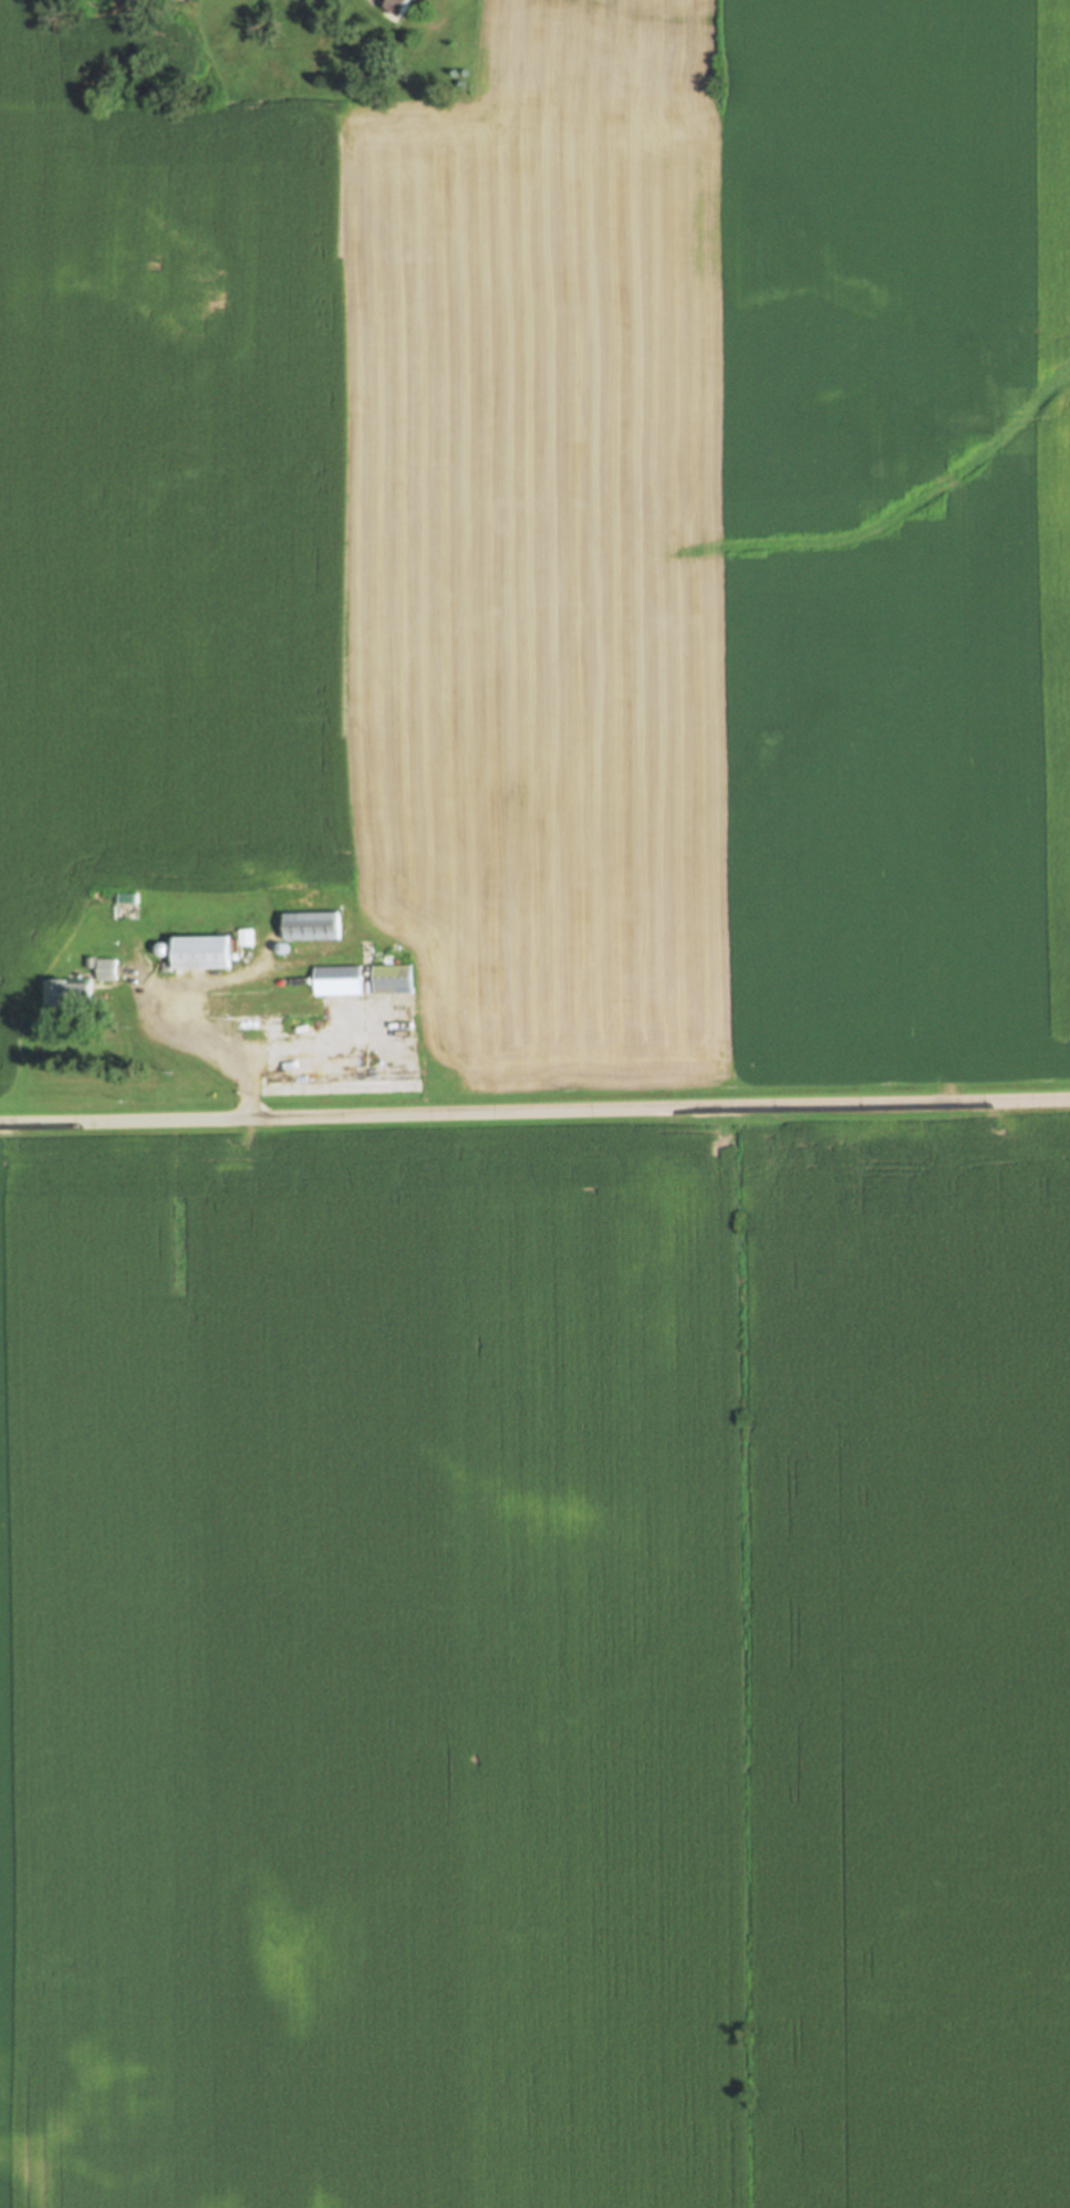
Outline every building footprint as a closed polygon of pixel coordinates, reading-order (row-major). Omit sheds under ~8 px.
[(391,1),(386,7),(403,20),(418,0),(389,0),(391,1)] [(117,892),(117,904),(136,904),(136,892),(117,892)] [(283,913),(284,941),(340,939),(339,912),(283,913)] [(238,930),(238,947),(253,946),(252,929),(238,930)] [(173,937),(174,969),(227,968),(226,936),(173,937)] [(166,947),(165,945),(164,944),(162,944),(159,944),(157,945),(156,946),(155,948),(155,950),(155,951),(156,954),(157,956),(159,956),(162,956),(164,956),(165,955),(167,952),(167,950),(167,949),(166,947)] [(285,946),(284,945),(282,945),(281,945),(280,945),(279,946),(278,948),(278,949),(278,950),(278,951),(279,952),(281,954),(282,954),(283,954),(284,952),(285,951),(287,950),(287,949),(287,947),(285,946)] [(85,958),(85,967),(96,967),(96,958),(85,958)] [(97,959),(97,980),(117,980),(117,959),(97,959)] [(158,994),(316,990),(315,967),(360,966),(360,994),(330,994),(330,1016),(262,1017),(262,1031),(240,1031),(240,1018),(159,1020),(158,994)] [(373,966),(373,993),(411,993),(411,966),(373,966)] [(48,980),(48,1006),(95,1004),(95,983),(72,983),(72,980),(48,980)] [(299,1022),(298,1021),(295,1020),(293,1020),(292,1021),(290,1022),(289,1023),(289,1025),(289,1028),(290,1029),(291,1031),(292,1032),(294,1032),(297,1032),(299,1031),(300,1029),(301,1028),(301,1025),(300,1023),(299,1022)] [(262,1062),(261,1061),(259,1061),(258,1061),(257,1062),(254,1063),(254,1064),(254,1066),(254,1067),(256,1069),(257,1070),(258,1071),(260,1071),(261,1070),(262,1070),(263,1069),(263,1066),(264,1065),(263,1063),(262,1062)]
